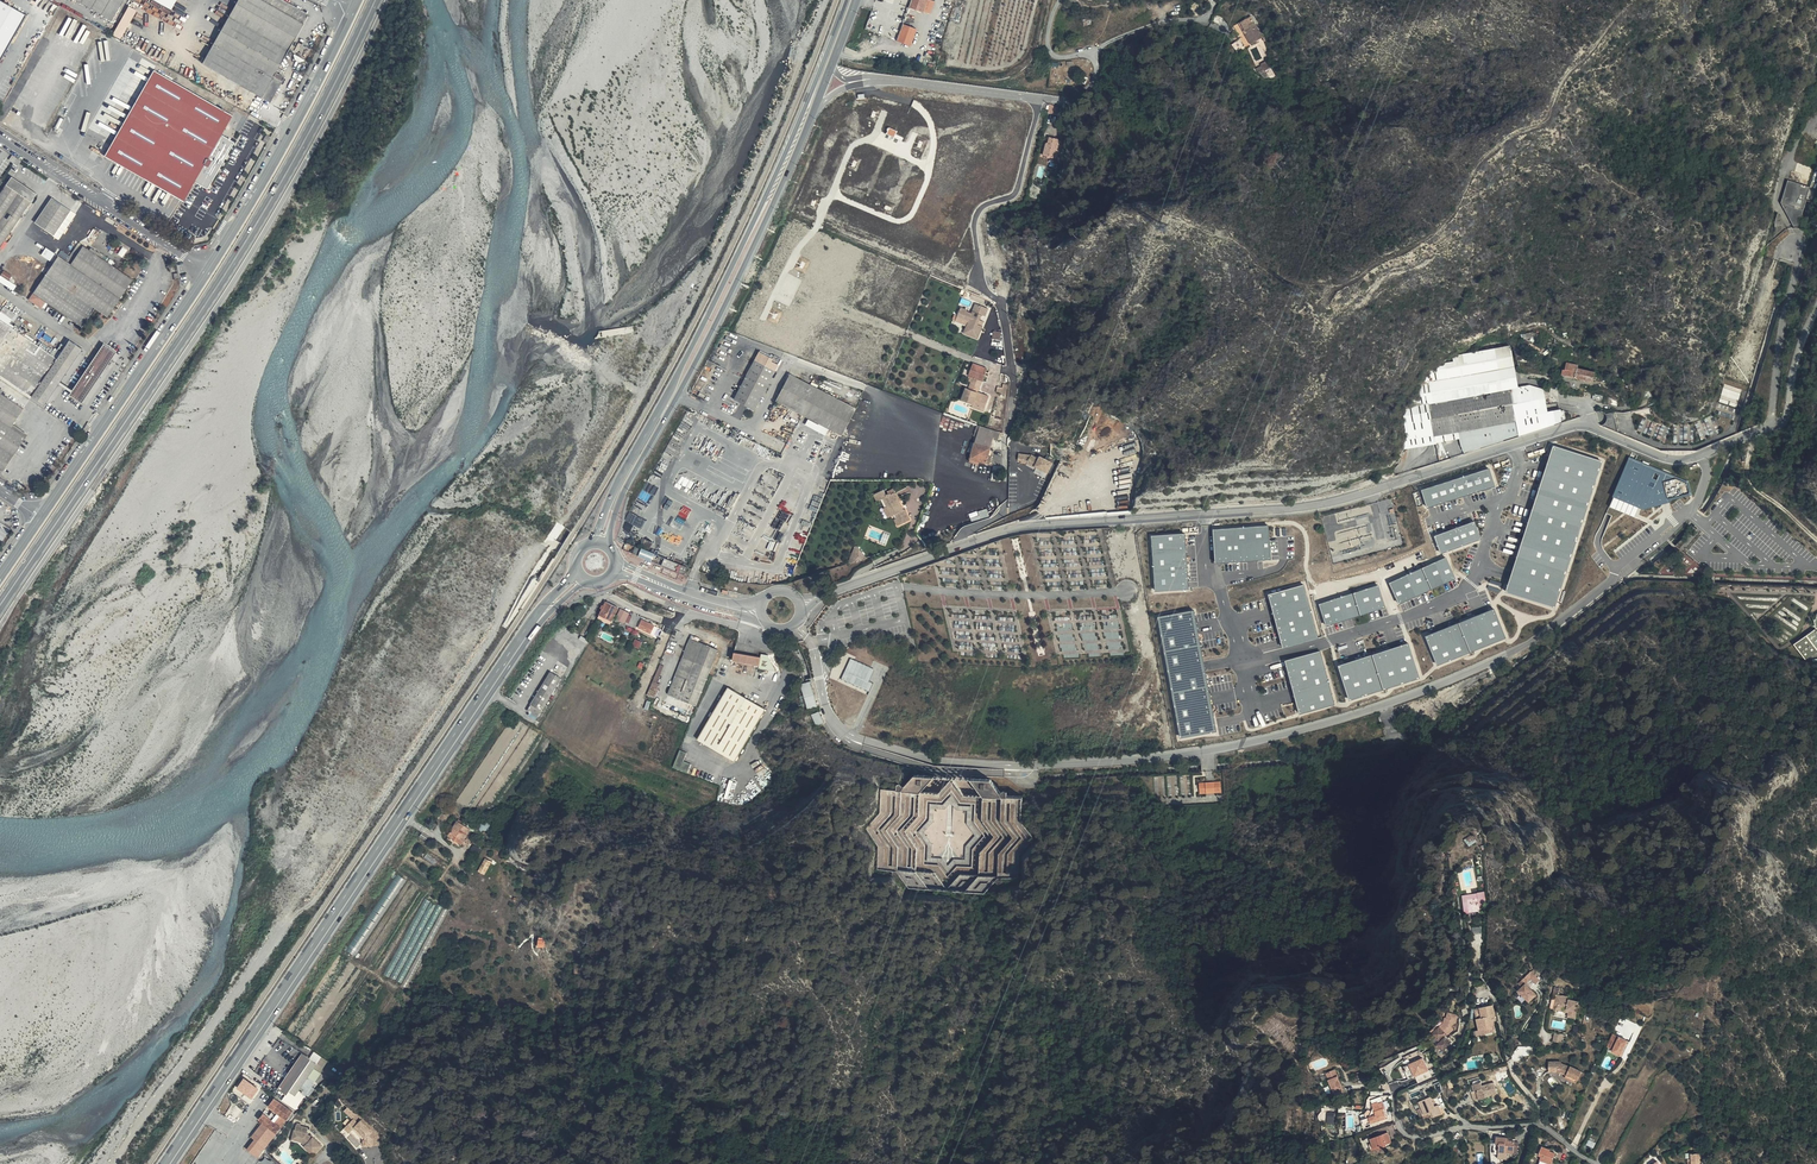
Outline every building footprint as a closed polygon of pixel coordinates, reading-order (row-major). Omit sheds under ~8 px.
[(26,15),(1,0),(0,0),(0,59),(26,15)] [(111,19),(122,0),(78,0),(111,19)] [(171,10),(176,0),(153,0),(171,10)] [(280,0),(239,0),(203,60),(270,101),(284,77),(275,72),(308,16),(280,0)] [(924,0),(874,0),(864,31),(910,45),(916,28),(902,25),(907,6),(921,10),(924,0)] [(921,10),(928,13),(932,0),(924,0),(921,10)] [(130,5),(113,33),(121,38),(137,9),(130,5)] [(1251,11),(1243,15),(1249,28),(1245,30),(1250,39),(1262,33),(1251,11)] [(1243,15),(1239,17),(1245,30),(1249,28),(1243,15)] [(1238,33),(1230,38),(1235,44),(1242,39),(1238,33)] [(1273,65),(1266,55),(1260,59),(1267,69),(1273,65)] [(183,87),(155,71),(105,156),(185,201),(196,181),(209,188),(234,143),(221,136),(232,115),(183,87)] [(1062,105),(1054,104),(1052,112),(1061,113),(1062,105)] [(887,133),(894,136),(897,130),(890,127),(887,133)] [(1060,145),(1051,142),(1048,154),(1046,154),(1044,160),(1058,165),(1061,155),(1057,154),(1060,145)] [(1067,147),(1060,145),(1057,154),(1061,155),(1058,165),(1061,165),(1067,147)] [(21,160),(12,155),(9,160),(12,163),(17,166),(21,160)] [(11,176),(0,193),(0,247),(36,193),(11,176)] [(1786,181),(1782,195),(1780,203),(1793,228),(1795,228),(1796,227),(1809,188),(1786,181)] [(77,212),(53,195),(35,222),(59,239),(77,212)] [(1776,238),(1786,230),(1778,215),(1775,222),(1776,238)] [(835,243),(829,235),(824,239),(829,247),(835,243)] [(70,261),(121,295),(132,280),(82,245),(70,261)] [(42,254),(51,260),(55,252),(46,246),(42,254)] [(121,295),(70,261),(70,262),(59,255),(28,302),(40,310),(45,303),(81,328),(95,308),(107,316),(121,295)] [(17,285),(9,280),(13,275),(4,270),(0,277),(0,281),(14,289),(17,285)] [(960,310),(957,317),(971,322),(968,327),(965,335),(978,340),(983,328),(978,326),(980,321),(979,320),(981,317),(985,318),(988,311),(976,306),(972,316),(968,314),(968,313),(960,310)] [(971,322),(957,317),(955,322),(968,327),(971,322)] [(0,319),(0,374),(44,404),(83,348),(69,340),(57,358),(0,319)] [(115,354),(102,345),(69,392),(83,401),(115,354)] [(1425,382),(1448,378),(1515,366),(1511,346),(1444,359),(1430,370),(1425,382)] [(740,402),(754,410),(781,358),(774,355),(771,361),(762,357),(762,358),(758,356),(756,360),(755,359),(741,386),(734,399),(740,402)] [(973,378),(983,381),(987,371),(973,365),(969,376),(973,378)] [(1577,370),(1578,366),(1567,365),(1566,371),(1563,371),(1563,375),(1593,381),(1594,373),(1577,370)] [(1432,402),(1519,387),(1515,366),(1448,378),(1425,382),(1412,385),(1414,404),(1432,402)] [(855,408),(790,374),(776,401),(808,418),(829,429),(842,436),(855,408)] [(970,385),(980,389),(983,381),(973,378),(970,385)] [(978,393),(980,389),(970,385),(967,384),(963,393),(967,395),(965,399),(974,403),(973,405),(979,408),(980,404),(986,406),(989,398),(978,393)] [(1437,431),(1548,412),(1544,390),(1531,385),(1519,387),(1432,402),(1437,431)] [(1010,389),(1005,387),(1003,391),(998,389),(996,395),(999,396),(1005,399),(1010,389)] [(2,471),(27,434),(12,425),(23,409),(1,394),(3,390),(0,388),(0,470),(2,471)] [(1617,397),(1589,390),(1587,396),(1597,398),(1597,400),(1617,407),(1619,403),(1617,397)] [(1432,402),(1414,404),(1399,406),(1405,450),(1438,445),(1438,442),(1437,431),(1432,402)] [(1463,454),(1563,422),(1561,409),(1548,412),(1437,431),(1438,442),(1460,438),(1463,454)] [(1613,413),(1606,415),(1607,418),(1607,420),(1605,423),(1600,426),(1617,432),(1613,413)] [(825,435),(829,429),(808,418),(805,425),(825,435)] [(999,440),(1002,432),(981,426),(972,457),(981,460),(987,462),(988,458),(993,459),(995,449),(991,448),(994,438),(999,440)] [(1603,460),(1554,445),(1508,593),(1557,608),(1603,460)] [(1051,468),(1056,458),(1043,453),(1042,456),(1035,452),(1034,453),(1021,452),(1018,458),(1021,459),(1022,461),(1032,461),(1039,465),(1040,464),(1051,468)] [(1628,456),(1614,497),(1644,508),(1691,495),(1692,492),(1689,479),(1636,461),(1640,460),(1628,456)] [(1491,468),(1422,489),(1428,508),(1496,487),(1491,468)] [(1004,471),(995,470),(994,479),(1003,480),(1004,471)] [(825,478),(819,475),(816,480),(822,483),(825,478)] [(882,497),(885,496),(882,489),(872,494),(875,501),(882,497)] [(903,510),(901,510),(898,512),(897,507),(899,506),(893,492),(885,496),(882,497),(886,506),(889,511),(892,510),(894,514),(896,518),(893,519),(896,526),(908,520),(903,510)] [(886,517),(894,514),(892,510),(889,511),(886,506),(882,508),(886,517)] [(1475,521),(1435,536),(1442,554),(1482,539),(1475,521)] [(1213,530),(1216,564),(1272,559),(1270,525),(1213,530)] [(1185,535),(1152,537),(1155,593),(1189,591),(1185,535)] [(643,538),(640,543),(650,548),(652,542),(643,538)] [(851,557),(862,562),(867,552),(855,547),(851,557)] [(1447,558),(1390,584),(1399,605),(1456,579),(1447,558)] [(1305,585),(1269,595),(1284,648),(1320,638),(1305,585)] [(1379,586),(1321,604),(1328,625),(1386,608),(1379,586)] [(602,607),(599,613),(610,619),(618,607),(605,600),(605,602),(602,607)] [(628,612),(621,609),(615,621),(619,623),(621,621),(623,622),(628,612)] [(1495,609),(1426,637),(1438,665),(1507,637),(1495,609)] [(1194,612),(1158,619),(1181,739),(1217,732),(1194,612)] [(610,619),(599,613),(598,615),(610,621),(610,619)] [(655,625),(654,624),(643,619),(640,626),(652,632),(655,625)] [(1104,622),(1105,637),(1093,638),(1093,637),(1061,640),(1061,647),(1080,646),(1080,653),(1089,652),(1089,655),(1110,653),(1111,655),(1126,654),(1125,648),(1122,648),(1120,629),(1119,629),(1119,621),(1104,622)] [(1816,633),(1814,631),(1808,637),(1816,648),(1816,632),(1816,633)] [(718,649),(690,639),(669,695),(697,706),(718,649)] [(1411,643),(1341,666),(1351,699),(1422,677),(1411,643)] [(760,666),(760,668),(775,671),(781,672),(775,653),(764,651),(761,657),(735,653),(734,661),(760,666)] [(1321,651),(1286,661),(1301,714),(1336,704),(1321,651)] [(851,658),(843,679),(867,689),(875,668),(851,658)] [(658,682),(665,665),(660,663),(649,693),(656,696),(661,683),(658,682)] [(533,705),(544,711),(564,679),(554,673),(533,705)] [(813,681),(802,684),(808,710),(818,707),(813,681)] [(731,688),(710,725),(748,745),(769,709),(731,688)] [(539,720),(540,718),(544,711),(533,705),(529,712),(532,713),(530,716),(539,720)] [(497,719),(496,720),(501,723),(503,720),(502,719),(504,714),(502,711),(497,719)] [(820,711),(814,714),(819,727),(826,723),(820,711)] [(748,745),(710,725),(702,740),(739,760),(748,745)] [(683,751),(676,769),(691,775),(695,764),(687,760),(689,753),(683,751)] [(914,805),(903,832),(909,854),(912,855),(908,857),(912,865),(892,871),(893,875),(906,880),(916,875),(915,871),(924,869),(917,842),(921,839),(914,836),(916,845),(909,832),(926,822),(921,802),(929,800),(931,796),(935,803),(948,795),(950,803),(951,803),(953,796),(947,793),(940,780),(922,773),(893,790),(898,799),(912,795),(914,805)] [(1190,793),(1188,773),(1179,774),(1181,794),(1190,793)] [(1176,775),(1168,775),(1169,791),(1163,791),(1164,796),(1178,794),(1177,785),(1172,786),(1171,781),(1177,781),(1176,775)] [(987,800),(994,798),(994,796),(997,796),(993,778),(983,780),(987,800)] [(1222,780),(1199,781),(1200,793),(1222,792),(1222,780)] [(1020,855),(1032,839),(1014,813),(1016,812),(1016,808),(1007,808),(1006,805),(1010,799),(1001,799),(1001,802),(998,798),(993,804),(984,803),(982,826),(985,831),(982,836),(972,821),(970,822),(968,850),(973,846),(973,854),(985,855),(986,851),(993,846),(993,851),(996,853),(1002,846),(1000,869),(999,869),(998,876),(1018,878),(1020,855)] [(471,822),(477,826),(482,829),(504,823),(502,817),(480,821),(474,817),(472,820),(471,822)] [(469,821),(463,818),(455,832),(469,840),(477,826),(471,822),(472,820),(470,819),(469,821)] [(1466,838),(1470,845),(1478,840),(1474,833),(1466,838)] [(483,861),(477,857),(473,863),(480,868),(482,863),(483,861)] [(955,873),(955,887),(964,887),(964,883),(969,883),(969,890),(990,890),(990,882),(996,882),(996,870),(986,870),(986,874),(955,873)] [(1475,905),(1475,904),(1475,891),(1480,891),(1480,890),(1483,890),(1482,891),(1485,891),(1485,886),(1471,886),(1471,905),(1475,905)] [(1485,898),(1485,891),(1482,891),(1483,890),(1480,890),(1480,891),(1475,891),(1475,904),(1483,904),(1485,904),(1485,898)] [(1542,974),(1538,970),(1525,981),(1528,985),(1524,988),(1534,1000),(1542,994),(1532,983),(1538,978),(1543,983),(1547,980),(1543,976),(1542,974)] [(1558,993),(1557,997),(1561,998),(1560,1000),(1565,1001),(1564,1006),(1575,1009),(1574,1017),(1578,1018),(1583,1001),(1573,999),(1574,997),(1572,997),(1572,996),(1567,995),(1566,996),(1562,995),(1563,992),(1564,988),(1559,986),(1558,991),(1558,993)] [(1565,1001),(1560,1000),(1558,1009),(1573,1012),(1572,1016),(1574,1017),(1575,1009),(1564,1006),(1565,1001)] [(1498,1005),(1485,1008),(1487,1018),(1482,1019),(1484,1030),(1489,1030),(1492,1029),(1493,1034),(1499,1033),(1497,1022),(1501,1021),(1498,1005)] [(1615,1041),(1621,1044),(1627,1032),(1621,1029),(1615,1041)] [(1567,1034),(1558,1032),(1556,1040),(1565,1043),(1566,1038),(1567,1034)] [(1627,1032),(1621,1044),(1620,1047),(1628,1051),(1636,1036),(1627,1032)] [(1437,1043),(1442,1051),(1452,1044),(1447,1036),(1437,1043)] [(290,1083),(312,1051),(304,1045),(279,1081),(288,1086),(290,1083)] [(1421,1049),(1404,1056),(1408,1064),(1404,1066),(1409,1077),(1414,1074),(1409,1063),(1424,1056),(1421,1049)] [(317,1055),(312,1051),(290,1083),(296,1086),(317,1055)] [(1410,1063),(1418,1082),(1433,1076),(1424,1056),(1410,1063)] [(1562,1061),(1559,1070),(1564,1070),(1571,1073),(1570,1076),(1582,1080),(1584,1076),(1587,1069),(1575,1064),(1574,1065),(1567,1062),(1566,1060),(1562,1061)] [(1554,1071),(1559,1070),(1562,1061),(1553,1062),(1554,1071)] [(1338,1068),(1327,1071),(1334,1094),(1344,1091),(1338,1068)] [(259,1082),(246,1073),(240,1082),(253,1091),(259,1082)] [(1474,1084),(1476,1092),(1478,1091),(1481,1100),(1488,1098),(1488,1096),(1499,1093),(1496,1082),(1484,1086),(1482,1082),(1474,1084)] [(314,1090),(306,1102),(310,1105),(319,1093),(314,1090)] [(297,1104),(277,1091),(271,1099),(276,1103),(272,1111),(266,1107),(261,1113),(265,1116),(255,1130),(259,1134),(255,1138),(262,1145),(297,1104)] [(1423,1098),(1424,1100),(1428,1112),(1435,1110),(1437,1114),(1445,1111),(1441,1102),(1438,1103),(1435,1093),(1423,1098)] [(1371,1113),(1372,1119),(1391,1113),(1388,1104),(1390,1104),(1388,1097),(1384,1099),(1383,1097),(1377,1099),(1378,1103),(1376,1108),(1373,1112),(1371,1113)] [(1428,1112),(1424,1100),(1419,1102),(1421,1109),(1422,1108),(1424,1108),(1426,1113),(1428,1112)] [(299,1126),(306,1128),(308,1123),(300,1121),(300,1119),(297,1118),(296,1120),(294,1125),(299,1126)] [(351,1121),(341,1128),(345,1133),(349,1131),(358,1143),(358,1148),(366,1149),(367,1143),(363,1139),(367,1136),(358,1123),(355,1126),(351,1121)] [(294,1125),(291,1135),(296,1136),(299,1126),(294,1125)] [(299,1126),(296,1136),(301,1138),(306,1141),(304,1142),(314,1152),(324,1141),(315,1132),(312,1133),(308,1128),(306,1128),(299,1126)] [(1391,1128),(1374,1134),(1379,1146),(1387,1143),(1387,1141),(1395,1138),(1391,1128)] [(259,1134),(257,1132),(249,1141),(258,1149),(262,1145),(255,1138),(259,1134)] [(1499,1136),(1498,1142),(1502,1142),(1501,1149),(1511,1151),(1516,1151),(1517,1140),(1508,1139),(1508,1137),(1499,1136)] [(1597,1143),(1590,1140),(1588,1146),(1595,1149),(1597,1143)] [(1544,1147),(1541,1156),(1544,1157),(1543,1161),(1553,1163),(1554,1163),(1557,1153),(1549,1151),(1549,1149),(1544,1147)] [(1511,1151),(1501,1149),(1500,1156),(1510,1158),(1511,1151)] [(1692,1159),(1692,1163),(1702,1163),(1702,1159),(1706,1159),(1706,1154),(1692,1154),(1692,1159)]
